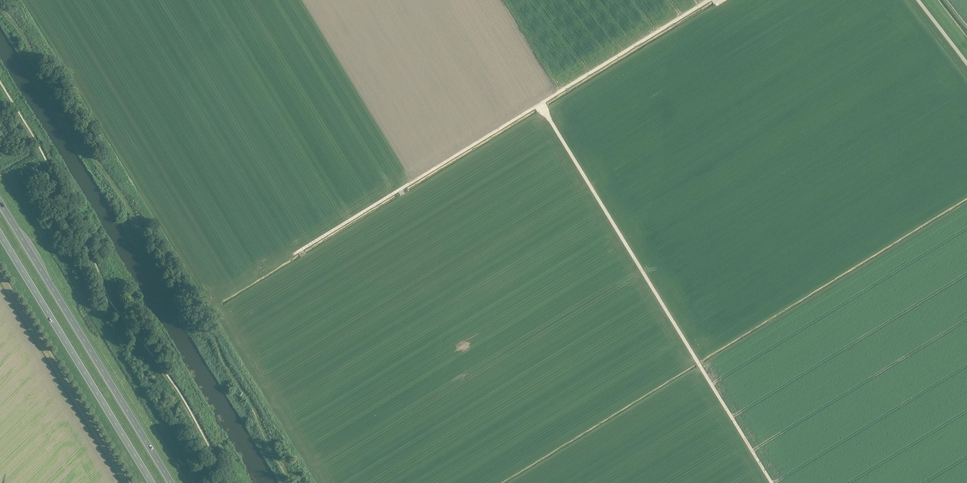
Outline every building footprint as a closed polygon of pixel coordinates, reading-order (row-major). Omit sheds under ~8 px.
[(63,224),(66,228),(74,223),(70,216),(67,218),(67,219),(62,222),(63,224)]
